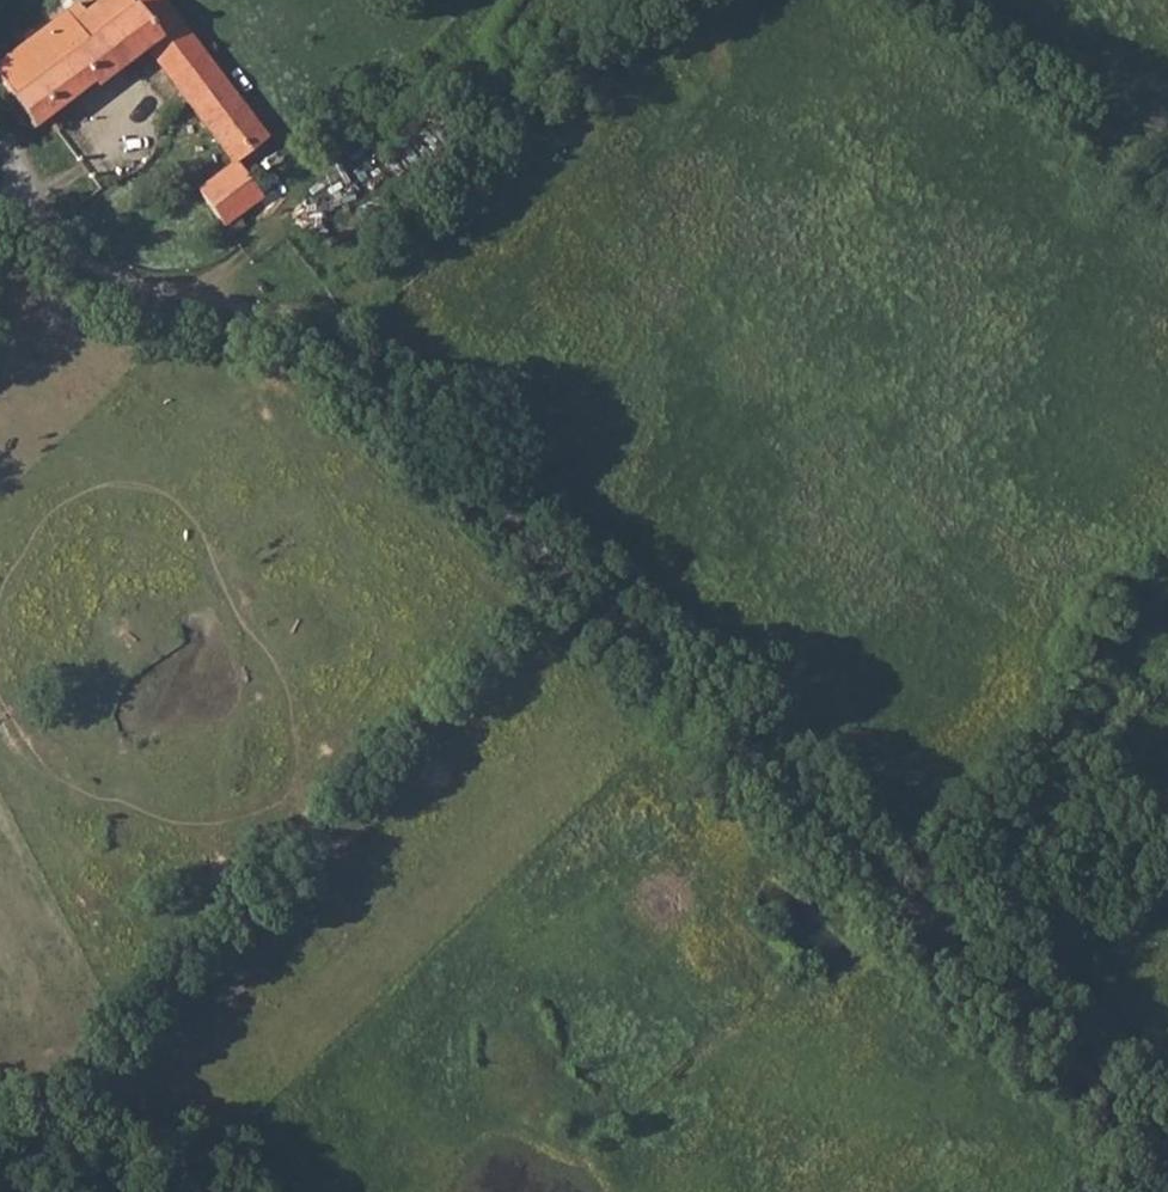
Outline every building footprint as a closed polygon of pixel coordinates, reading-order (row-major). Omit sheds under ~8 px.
[(31,127),(92,83),(94,86),(145,47),(227,157),(222,161),(227,168),(198,191),(224,225),(261,196),(238,162),(269,137),(222,79),(167,9),(161,0),(140,0),(132,5),(128,0),(80,0),(75,3),(77,5),(0,63),(0,75),(31,127)] [(167,9),(222,79),(269,137),(302,111),(236,24),(225,32),(200,0),(179,0),(167,9)] [(263,188),(291,169),(274,144),(246,162),(263,188)]
